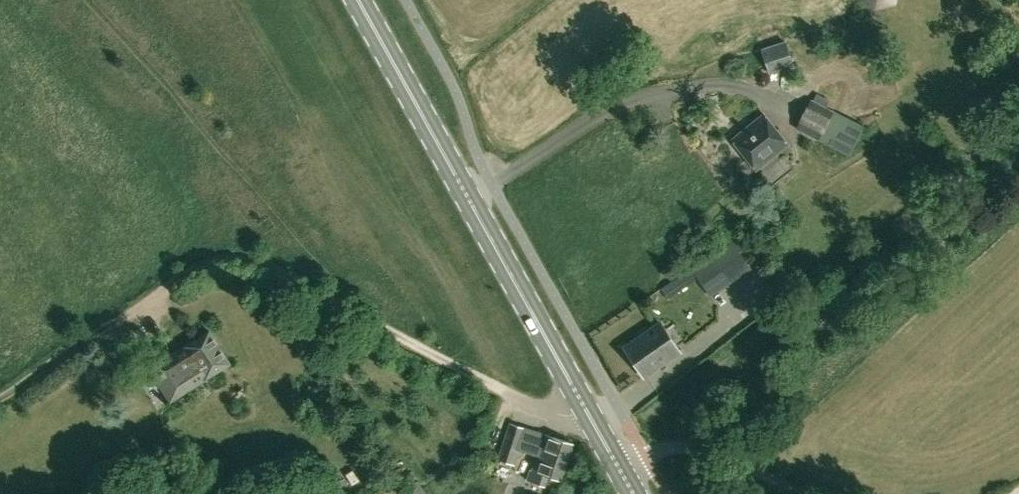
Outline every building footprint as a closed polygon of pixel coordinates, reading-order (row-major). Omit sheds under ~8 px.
[(874,10),(896,3),(897,0),(863,0),(874,10)] [(786,41),(761,49),(770,74),(784,69),(785,71),(795,68),(786,41)] [(856,148),(871,120),(818,91),(803,120),(856,148)] [(791,143),(765,113),(734,140),(760,170),(791,143)] [(751,269),(749,266),(743,256),(750,252),(740,238),(733,243),(732,241),(692,270),(691,268),(670,282),(678,293),(698,279),(711,297),(751,269)] [(760,292),(775,278),(769,271),(753,284),(760,292)] [(670,282),(661,289),(668,299),(678,293),(670,282)] [(683,351),(662,321),(626,346),(647,376),(683,351)] [(232,365),(212,331),(153,368),(173,401),(232,365)] [(563,481),(574,443),(528,429),(528,428),(510,422),(499,459),(517,464),(521,450),(539,456),(535,471),(533,471),(530,482),(547,487),(550,477),(563,481)] [(418,481),(406,488),(409,493),(425,493),(418,481)]
